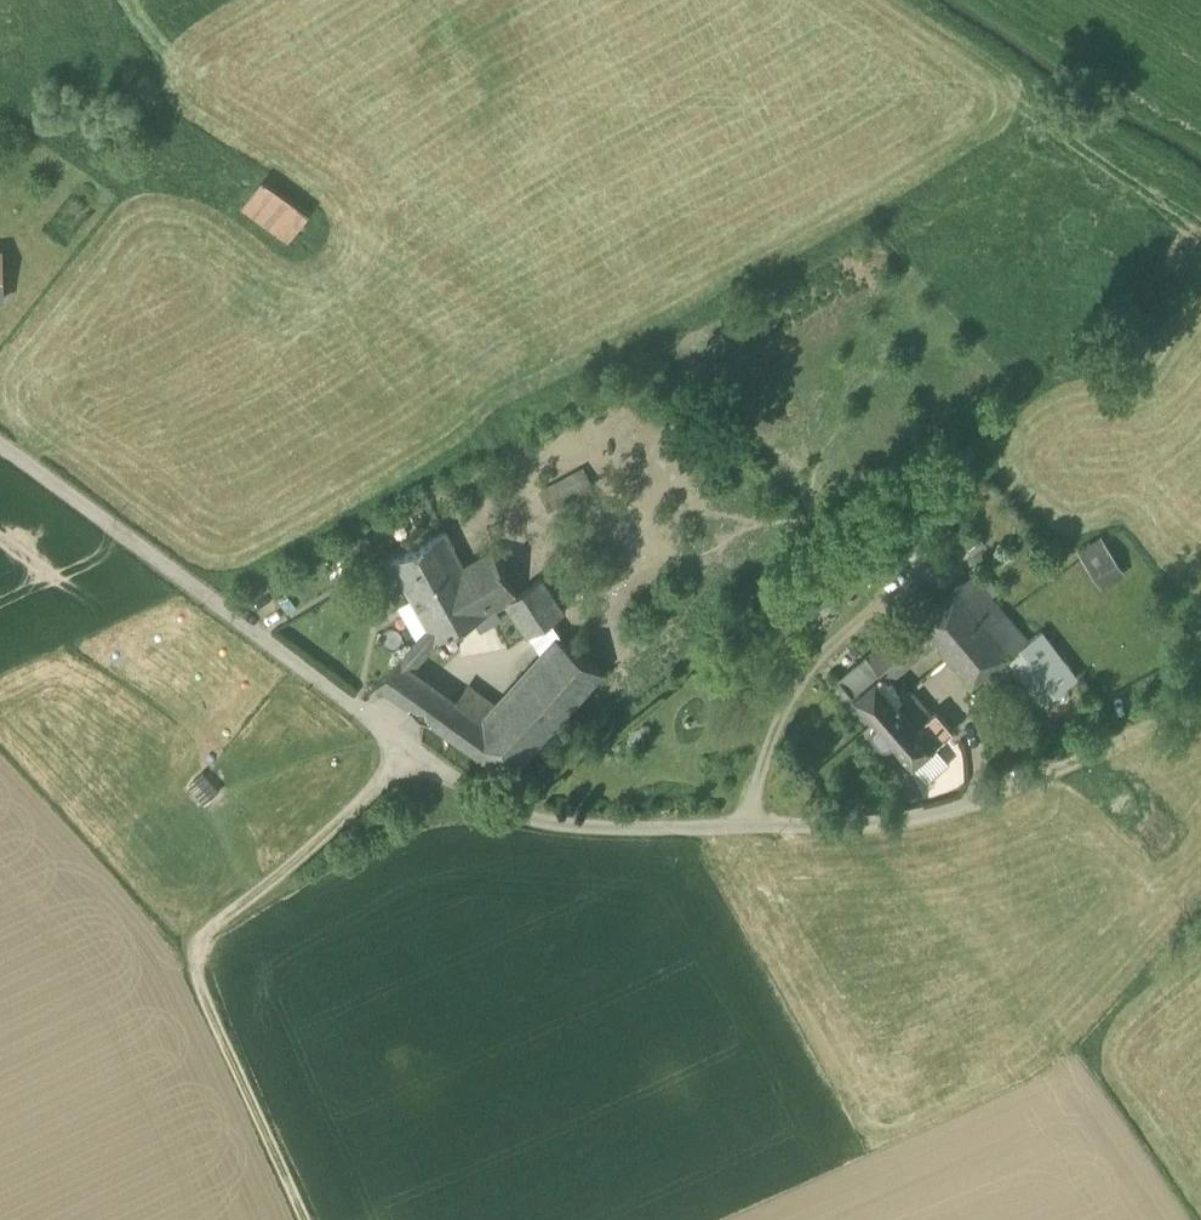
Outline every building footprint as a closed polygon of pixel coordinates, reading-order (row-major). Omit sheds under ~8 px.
[(309,215),(263,180),(241,209),(287,244),(309,215)] [(540,492),(550,510),(593,486),(583,469),(540,492)] [(428,629),(435,642),(474,621),(496,609),(507,602),(506,601),(518,594),(493,550),(464,566),(446,532),(392,563),(410,596),(428,629)] [(1089,554),(1108,581),(1131,564),(1111,537),(1089,554)] [(973,575),(991,597),(998,591),(979,568),(973,575)] [(973,575),(957,587),(990,627),(1006,615),(991,597),(973,575)] [(507,602),(530,636),(549,623),(564,614),(542,580),(518,594),(506,601),(507,602)] [(957,587),(916,617),(930,635),(949,657),(990,627),(957,587)] [(397,603),(417,641),(428,629),(410,596),(397,603)] [(502,618),(496,609),(474,621),(480,631),(502,618)] [(1006,615),(990,627),(1012,654),(1009,657),(1044,701),(1077,677),(1062,659),(1041,632),(1028,641),(1006,615)] [(874,721),(897,701),(878,679),(882,675),(884,675),(930,635),(916,617),(890,637),(839,679),(841,682),(841,688),(847,695),(852,695),(874,721)] [(530,636),(543,658),(560,640),(560,639),(549,623),(530,636)] [(972,684),(1009,657),(1012,654),(990,627),(949,657),(972,684)] [(417,641),(398,661),(410,670),(435,642),(428,629),(417,641)] [(485,722),(464,708),(446,734),(509,778),(605,672),(560,640),(543,658),(500,706),(485,722)] [(377,686),(412,710),(431,684),(410,670),(398,661),(377,686)] [(901,696),(884,675),(882,675),(878,679),(897,701),(901,696)] [(469,683),(456,702),(464,708),(485,722),(500,706),(469,683)] [(412,710),(446,734),(464,708),(456,702),(431,684),(412,710)] [(901,696),(897,701),(935,746),(954,731),(936,710),(931,715),(909,689),(901,696)] [(913,765),(935,746),(897,701),(874,721),(875,722),(874,727),(874,733),(877,738),(881,741),(888,742),(892,741),(913,765)] [(190,785),(207,807),(226,792),(208,770),(190,785)]
